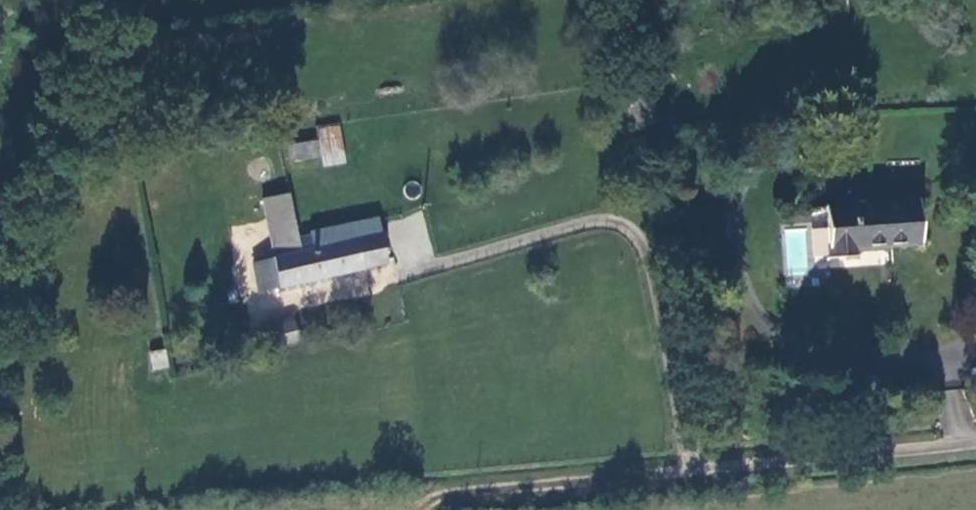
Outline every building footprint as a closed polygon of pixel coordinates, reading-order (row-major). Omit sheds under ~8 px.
[(650,78),(623,82),(632,126),(658,121),(650,78)] [(346,133),(324,136),(327,151),(329,161),(349,158),(346,133)] [(327,151),(324,136),(298,141),(301,156),(327,151)] [(256,187),(258,195),(269,192),(268,184),(256,187)] [(322,243),(319,230),(309,232),(309,236),(293,239),(280,190),(269,192),(258,195),(254,196),(269,255),(245,261),(252,287),(381,260),(373,219),(337,225),(340,239),(322,243)] [(816,214),(822,266),(850,263),(849,254),(917,247),(912,204),(816,214)] [(337,225),(319,230),(322,243),(340,239),(337,225)] [(280,321),(284,340),(304,336),(300,317),(280,321)] [(166,349),(148,352),(151,370),(169,367),(166,349)]
